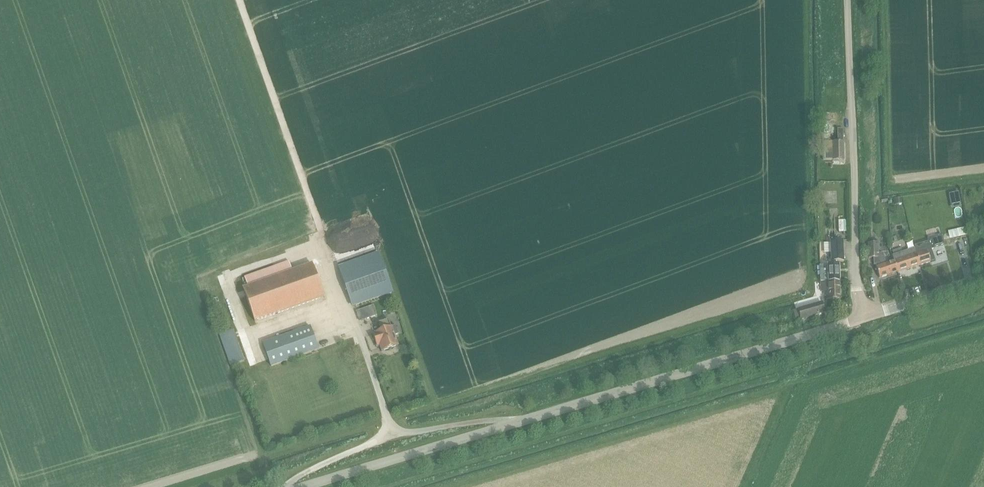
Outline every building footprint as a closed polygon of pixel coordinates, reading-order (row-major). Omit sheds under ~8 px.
[(822,141),(822,160),(843,160),(843,128),(837,128),(837,141),(822,141)] [(935,260),(931,248),(944,244),(941,234),(927,238),(928,241),(914,246),(915,248),(914,249),(919,265),(935,260)] [(878,253),(878,250),(878,243),(876,243),(876,239),(869,239),(869,243),(868,243),(868,258),(873,257),(874,265),(876,265),(876,267),(879,278),(898,272),(894,261),(886,263),(883,253),(878,253)] [(844,261),(843,241),(830,241),(831,261),(844,261)] [(891,252),(894,261),(898,272),(919,265),(914,249),(904,252),(903,248),(891,252)] [(378,254),(340,268),(353,306),(391,292),(378,254)] [(243,288),(255,321),(324,297),(312,264),(292,271),(289,261),(244,277),(248,287),(243,288)] [(820,282),(839,281),(839,265),(829,265),(820,266),(820,282)] [(821,299),(825,299),(840,299),(839,281),(820,282),(821,299)] [(821,302),(798,309),(801,319),(824,312),(821,302)] [(360,321),(370,318),(366,308),(356,311),(360,321)] [(836,310),(812,317),(814,323),(838,315),(836,310)] [(398,346),(394,336),(392,327),(391,327),(388,320),(379,323),(381,330),(375,332),(375,333),(373,334),(377,346),(380,345),(381,351),(398,346)] [(310,327),(263,343),(271,366),(318,349),(310,327)] [(231,365),(244,360),(233,330),(220,335),(231,365)] [(886,342),(884,336),(868,341),(869,346),(886,342)] [(287,417),(300,425),(305,417),(291,409),(287,417)]
